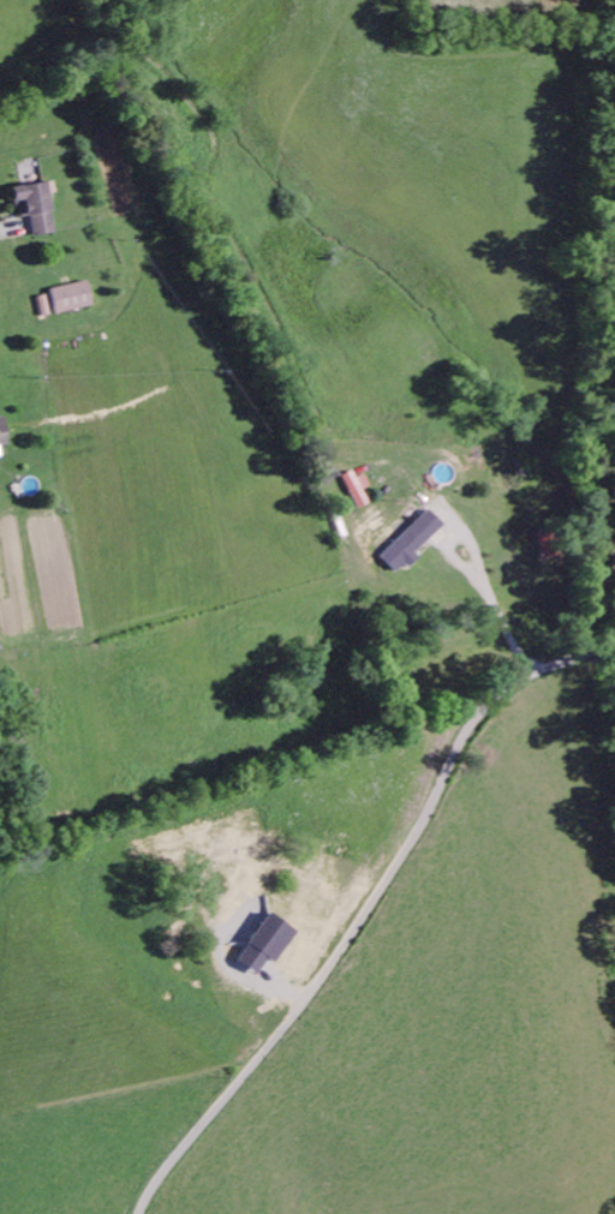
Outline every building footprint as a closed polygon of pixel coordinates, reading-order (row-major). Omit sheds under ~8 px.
[(47,186),(15,191),(19,221),(31,219),(34,239),(54,236),(47,186)] [(93,310),(88,285),(52,291),(56,317),(93,310)] [(52,318),(47,298),(38,300),(43,320),(52,318)] [(10,447),(8,419),(0,419),(0,447),(10,447)] [(363,492),(370,489),(363,472),(345,479),(357,511),(369,507),(363,492)] [(406,564),(407,565),(445,527),(428,511),(382,558),(398,573),(406,564)] [(249,948),(270,961),(289,928),(267,916),(249,948)]
